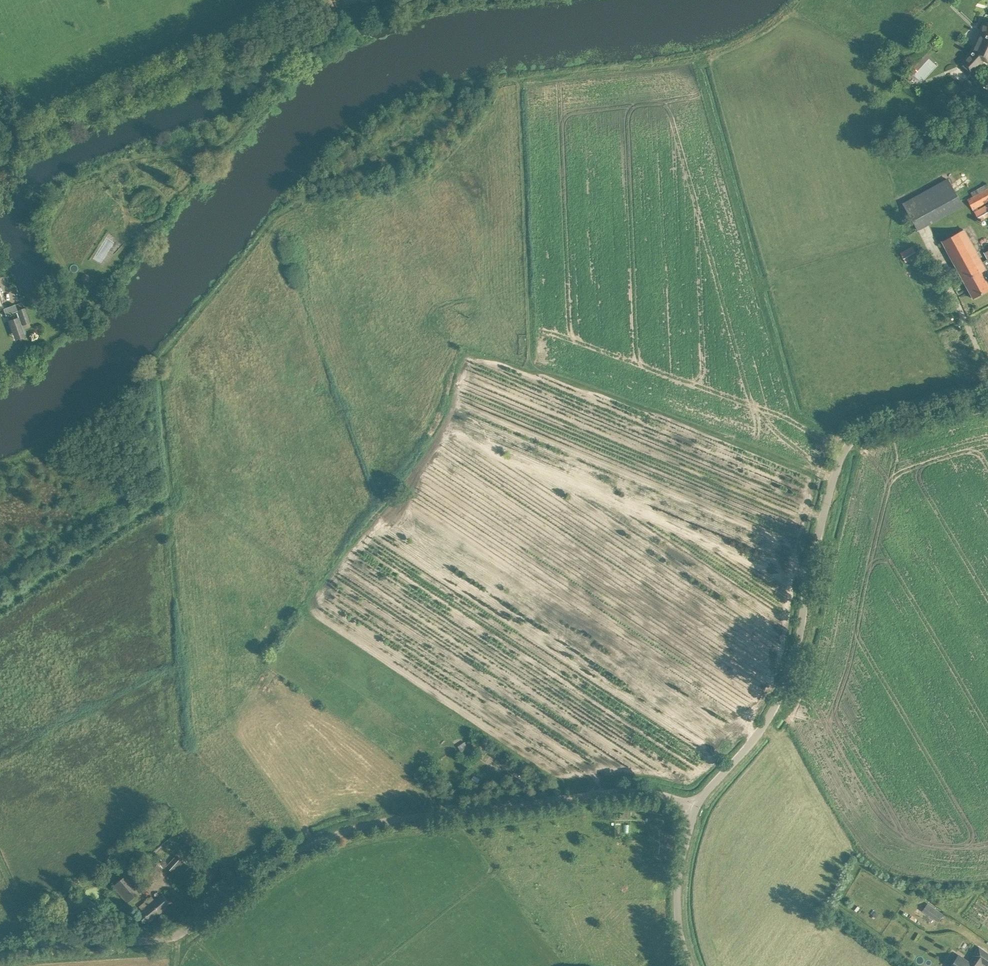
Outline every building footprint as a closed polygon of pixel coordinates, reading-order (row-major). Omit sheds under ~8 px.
[(970,72),(971,73),(983,59),(987,62),(987,20),(984,19),(983,30),(983,31),(982,32),(975,47),(972,51),(970,53),(972,54),(963,64),(962,65),(970,72)] [(966,79),(960,90),(971,96),(977,84),(966,79)] [(903,203),(903,204),(918,230),(962,205),(947,179),(903,203)] [(967,199),(979,221),(987,216),(987,204),(979,208),(978,206),(987,201),(987,187),(986,183),(976,189),(970,192),(972,196),(967,199)] [(942,241),(964,282),(973,298),(987,290),(987,284),(981,272),(987,268),(987,250),(983,253),(987,259),(981,262),(969,238),(964,229),(942,241)] [(905,262),(909,260),(917,255),(912,246),(900,253),(905,262)] [(4,308),(3,309),(5,315),(16,311),(17,311),(15,304),(4,308)] [(463,757),(471,749),(464,741),(456,749),(463,757)] [(142,876),(149,884),(161,873),(159,871),(166,865),(173,872),(183,862),(176,855),(168,864),(163,859),(142,876)] [(192,889),(209,872),(201,865),(185,882),(192,889)] [(113,886),(127,903),(143,890),(129,872),(113,886)] [(138,914),(140,917),(147,924),(171,904),(162,894),(155,900),(151,896),(139,906),(143,910),(138,914)] [(942,914),(928,904),(923,910),(937,921),(942,914)] [(982,962),(987,965),(987,953),(979,947),(973,956),(974,957),(970,963),(961,957),(961,958),(955,965),(979,965),(982,962)]
